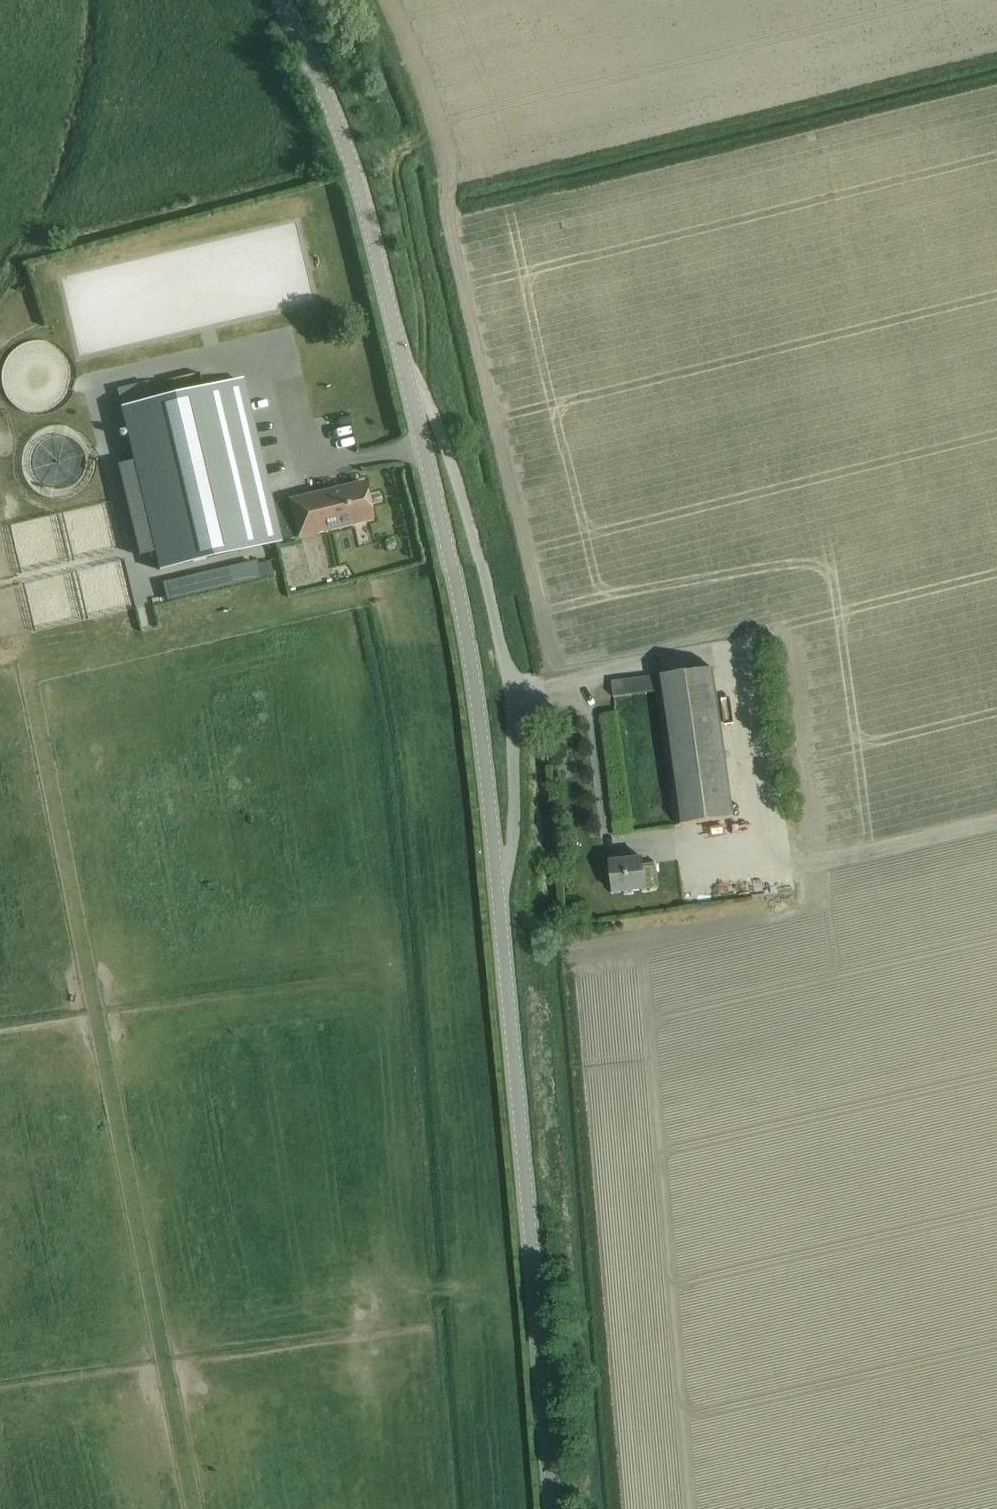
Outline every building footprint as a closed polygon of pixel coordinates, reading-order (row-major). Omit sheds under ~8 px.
[(122,408),(160,570),(279,542),(241,380),(153,401),(122,408)] [(149,383),(117,391),(122,408),(153,401),(149,383)] [(374,519),(365,482),(289,500),(298,538),(374,519)] [(712,668),(611,682),(612,691),(660,684),(674,782),(671,782),(677,825),(732,818),(712,668)] [(643,890),(641,878),(640,859),(609,861),(612,893),(643,890)]
